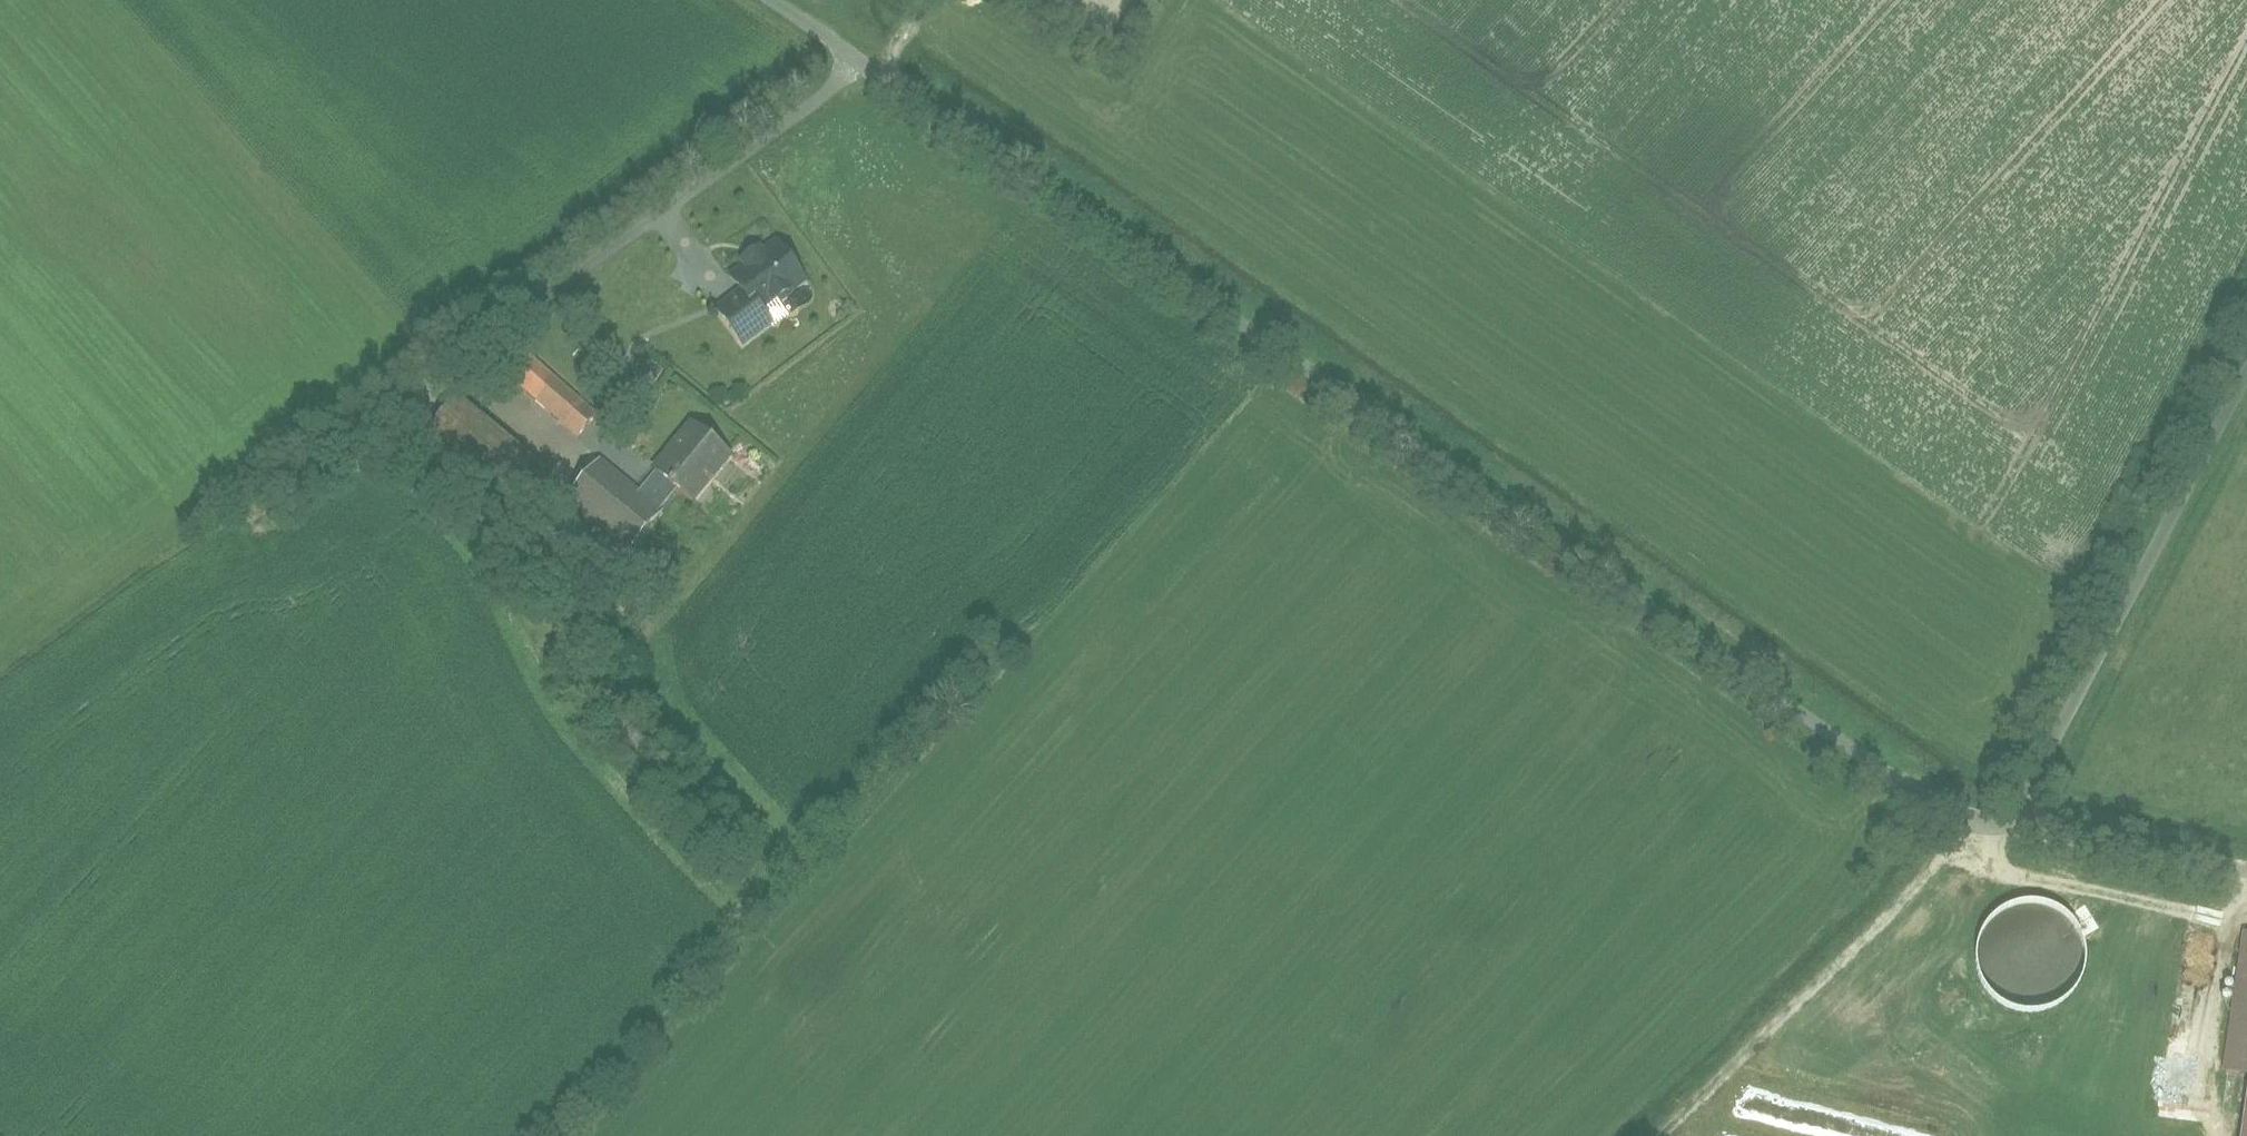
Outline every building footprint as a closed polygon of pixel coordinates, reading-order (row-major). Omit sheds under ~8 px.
[(773,249),(722,285),(734,302),(713,317),(735,348),(759,331),(747,315),(795,281),(773,249)] [(607,421),(544,359),(522,382),(585,444),(607,421)] [(632,562),(690,498),(706,512),(747,466),(706,429),(644,499),(607,465),(570,505),(632,562)] [(2232,1076),(2246,1078),(2246,966),(2232,1076)]
